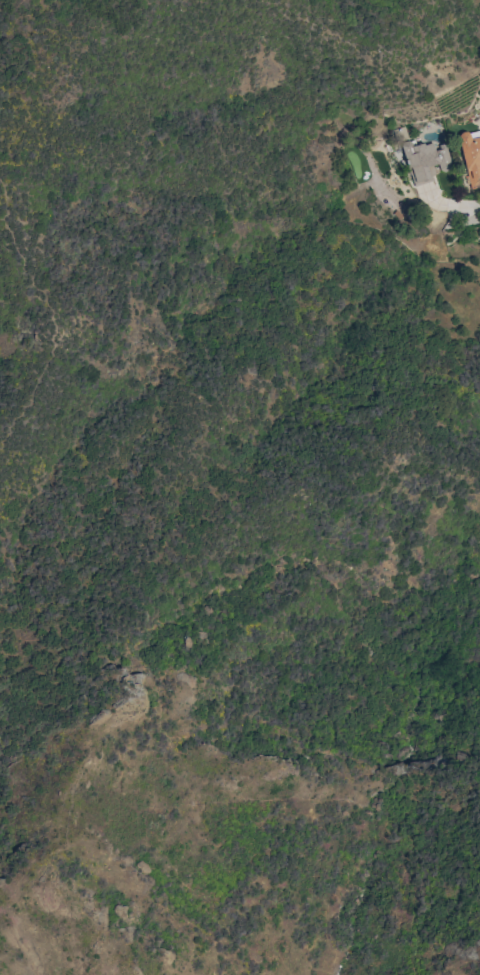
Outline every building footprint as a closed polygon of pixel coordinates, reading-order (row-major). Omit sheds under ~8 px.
[(477,136),(479,136),(479,188),(478,188),(478,187),(471,189),(459,137),(460,134),(463,132),(465,131),(466,131),(469,132),(470,133),(470,134),(476,132),(477,136)] [(402,145),(404,142),(409,140),(411,141),(415,140),(416,145),(424,142),(425,145),(433,142),(436,150),(441,149),(440,145),(445,143),(452,165),(450,170),(445,172),(440,169),(439,163),(433,165),(436,174),(432,175),(434,181),(416,186),(414,182),(414,183),(412,176),(411,176),(409,168),(402,145)] [(394,214),(396,210),(403,215),(401,219),(394,214)]
